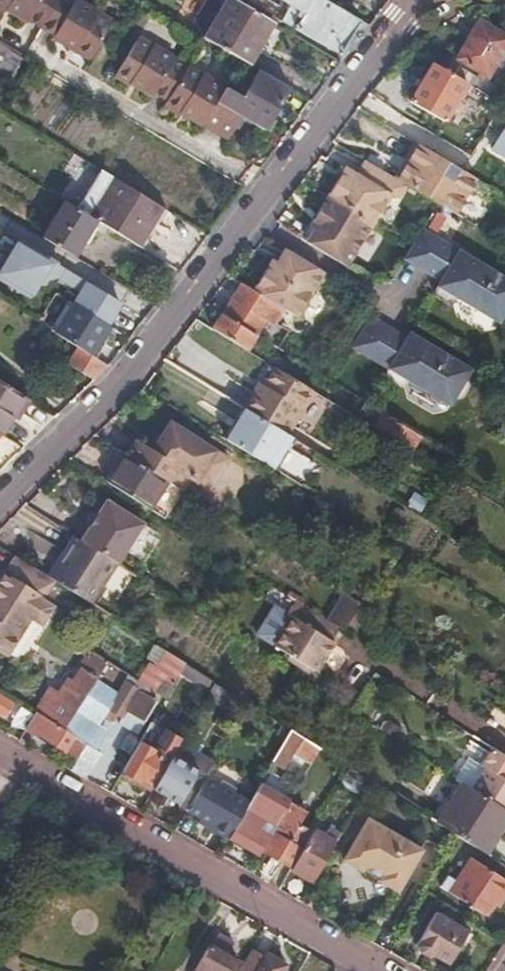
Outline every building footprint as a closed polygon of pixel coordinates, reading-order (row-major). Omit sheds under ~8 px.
[(41,30),(58,0),(0,0),(0,10),(3,12),(4,10),(26,24),(28,22),(41,30)] [(41,30),(53,37),(52,39),(73,51),(72,53),(88,62),(111,22),(72,0),(58,0),(41,30)] [(273,22),(235,0),(223,0),(202,38),(238,59),(249,65),(273,22)] [(359,19),(326,0),(288,0),(297,6),(292,15),(299,18),(293,29),(338,55),(359,19)] [(504,43),(504,35),(486,23),(483,29),(475,24),(455,57),(485,75),(504,43)] [(148,92),(161,100),(181,64),(157,50),(132,36),(109,76),(125,85),(126,83),(146,94),(148,92)] [(11,75),(21,56),(0,44),(0,69),(11,75)] [(466,82),(432,62),(409,99),(443,119),(466,82)] [(225,137),(238,116),(214,101),(222,87),(181,64),(161,100),(159,104),(174,114),(176,112),(196,124),(197,122),(225,137)] [(262,129),(287,87),(258,70),(241,98),(222,87),(214,101),(238,116),(262,129)] [(374,98),(363,113),(392,130),(402,115),(374,98)] [(491,148),(504,157),(504,125),(491,148)] [(416,144),(397,179),(436,203),(456,214),(476,179),(416,144)] [(397,179),(365,161),(357,174),(344,166),(326,196),(370,223),(397,179)] [(137,244),(160,207),(115,179),(101,171),(78,208),(92,216),(96,219),(137,244)] [(370,223),(326,196),(308,225),(313,228),(305,241),(345,266),(370,223)] [(78,208),(65,200),(43,237),(74,254),(96,219),(92,216),(78,208)] [(409,247),(403,258),(415,266),(429,274),(439,280),(436,285),(498,322),(504,309),(504,279),(420,228),(409,247)] [(75,305),(107,325),(121,302),(18,241),(0,271),(0,277),(31,297),(40,283),(45,285),(48,280),(59,277),(83,293),(75,305)] [(324,273),(284,248),(276,261),(271,258),(252,290),(283,309),(297,317),(310,295),(324,273)] [(252,290),(239,282),(220,314),(254,334),(264,318),(273,324),(283,309),(252,290)] [(75,305),(57,333),(78,347),(93,356),(112,328),(107,325),(75,305)] [(254,334),(220,314),(216,321),(212,328),(245,349),(254,334)] [(406,338),(395,332),(383,325),(368,316),(349,349),(447,409),(468,374),(407,336),(406,338)] [(93,356),(78,347),(67,364),(92,380),(107,365),(93,356)] [(249,400),(244,408),(288,434),(313,391),(274,367),(257,394),(253,392),(249,400)] [(0,380),(0,433),(3,434),(17,410),(21,412),(30,399),(0,380)] [(412,451),(422,436),(382,412),(366,403),(360,413),(376,423),(373,427),(412,451)] [(288,434),(244,408),(234,423),(239,427),(230,442),(256,458),(272,468),(292,436),(288,434)] [(224,458),(168,422),(158,437),(150,449),(144,445),(134,438),(124,453),(163,478),(177,486),(185,474),(199,483),(210,481),(224,458)] [(151,433),(144,445),(150,449),(158,437),(151,433)] [(287,448),(277,468),(308,483),(318,463),(287,448)] [(163,478),(124,453),(106,481),(146,506),(163,478)] [(228,458),(212,488),(229,497),(245,468),(228,458)] [(143,523),(106,500),(80,540),(117,563),(143,523)] [(80,540),(75,536),(63,553),(66,555),(51,577),(55,579),(91,602),(117,563),(80,540)] [(15,554),(5,570),(2,569),(0,572),(0,593),(44,620),(54,604),(43,597),(55,579),(51,577),(15,554)] [(339,589),(326,581),(311,603),(325,611),(339,589)] [(0,593),(0,650),(7,654),(31,616),(42,623),(44,620),(0,593)] [(359,601),(345,593),(328,621),(339,628),(341,629),(359,601)] [(331,640),(339,628),(328,621),(295,601),(286,614),(273,605),(256,634),(316,671),(334,642),(331,640)] [(366,606),(359,601),(341,629),(349,634),(366,606)] [(165,695),(185,664),(157,645),(136,677),(165,695)] [(106,660),(92,651),(65,695),(49,686),(35,709),(65,727),(74,713),(80,704),(107,660),(106,660)] [(154,691),(130,675),(106,713),(114,718),(118,713),(122,715),(126,708),(145,720),(157,699),(151,695),(154,691)] [(234,696),(214,682),(207,695),(227,708),(234,696)] [(5,713),(13,700),(0,692),(0,710),(5,713)] [(118,713),(114,718),(137,733),(145,720),(126,708),(122,715),(118,713)] [(33,712),(24,727),(32,732),(36,728),(47,735),(46,737),(79,755),(87,741),(65,727),(35,709),(33,712)] [(87,741),(90,743),(95,735),(99,727),(74,713),(65,727),(87,741)] [(182,736),(151,718),(122,768),(140,779),(141,775),(154,782),(179,741),(182,736)] [(319,747),(290,728),(268,767),(272,770),(276,764),(283,768),(293,751),(302,756),(296,766),(305,772),(319,747)] [(79,755),(71,768),(85,776),(94,763),(91,761),(99,748),(90,743),(87,741),(79,755)] [(205,774),(213,761),(196,751),(179,741),(154,782),(152,786),(187,806),(205,774)] [(455,776),(461,779),(504,806),(504,753),(493,745),(481,763),(467,755),(455,776)] [(370,778),(349,766),(340,781),(357,791),(359,787),(364,789),(370,778)] [(219,782),(205,774),(187,806),(231,831),(248,800),(233,790),(236,785),(222,777),(219,782)] [(461,779),(435,819),(455,831),(486,851),(504,821),(504,806),(461,779)] [(260,780),(248,800),(231,831),(261,848),(290,797),(260,780)] [(298,802),(290,797),(261,848),(291,865),(314,826),(299,818),(306,807),(298,802)] [(378,879),(396,889),(420,848),(365,816),(341,857),(359,867),(358,869),(359,875),(371,882),(377,880),(378,879)] [(315,824),(314,826),(291,865),(311,877),(339,829),(340,827),(329,821),(324,829),(315,824)] [(469,855),(447,889),(483,912),(494,893),(500,896),(504,888),(504,878),(469,855)] [(466,927),(435,908),(415,942),(446,961),(466,927)] [(237,960),(227,954),(234,942),(218,933),(211,945),(209,944),(193,970),(230,970),(237,960)] [(249,950),(237,970),(278,970),(282,962),(265,953),(263,957),(249,950)]
